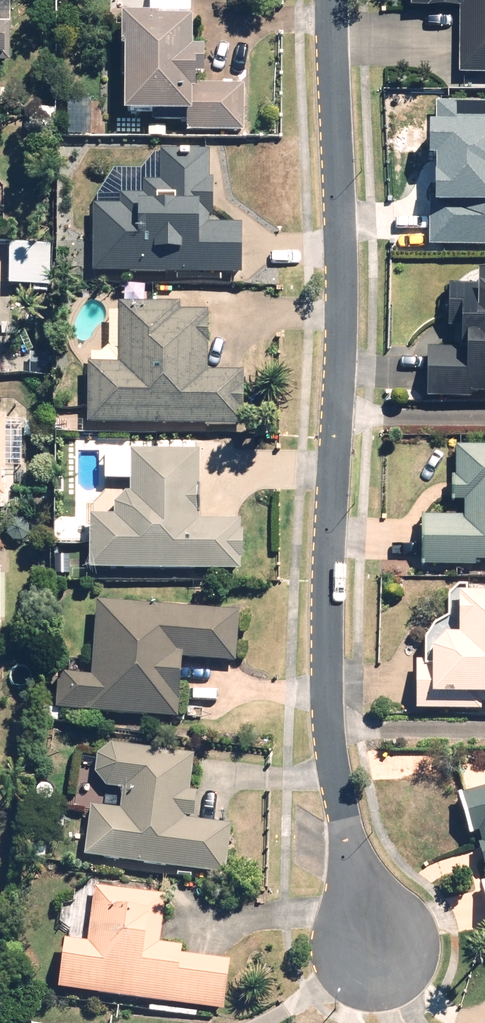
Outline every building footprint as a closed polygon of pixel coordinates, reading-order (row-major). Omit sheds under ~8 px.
[(8,62),(8,0),(0,0),(0,62),(8,62)] [(405,12),(453,13),(452,73),(484,74),(484,0),(406,0),(405,12)] [(191,21),(120,19),(117,114),(151,115),(150,133),(242,136),(244,88),(199,86),(200,51),(190,50),(191,21)] [(484,244),(484,103),(436,101),(435,124),(424,124),(422,160),(431,161),(431,185),(435,186),(435,199),(429,198),(427,242),(484,244)] [(87,209),(85,273),(240,277),(241,227),(208,226),(209,180),(205,180),(206,152),(156,151),(156,184),(139,183),(139,199),(108,199),(108,209),(87,209)] [(49,246),(8,243),(4,289),(45,292),(49,246)] [(420,396),(484,396),(484,272),(475,272),(475,288),(444,288),(444,330),(461,330),(461,350),(420,350),(420,396)] [(85,366),(83,426),(241,430),(243,376),(205,375),(207,314),(177,313),(177,308),(117,307),(115,367),(85,366)] [(47,349),(5,347),(4,371),(46,373),(47,349)] [(420,565),(472,567),(473,562),(484,562),(484,450),(456,449),(454,502),(463,503),(462,519),(422,518),(420,565)] [(86,517),(84,569),(239,575),(241,521),(196,520),(198,452),(130,450),(128,501),(115,501),(114,518),(86,517)] [(453,598),(453,640),(429,639),(428,697),(484,698),(484,598),(453,598)] [(50,677),(48,712),(175,719),(178,660),(232,663),(235,613),(92,605),(88,679),(50,677)] [(189,792),(193,758),(108,748),(94,757),(92,775),(104,789),(121,791),(119,811),(88,808),(82,860),(224,876),(229,827),(191,822),(194,792),(189,792)] [(456,799),(467,836),(476,834),(480,845),(474,846),(481,868),(484,867),(484,790),(456,799)] [(59,942),(52,990),(219,1013),(227,961),(180,954),(181,947),(161,944),(168,895),(91,884),(83,945),(59,942)]
